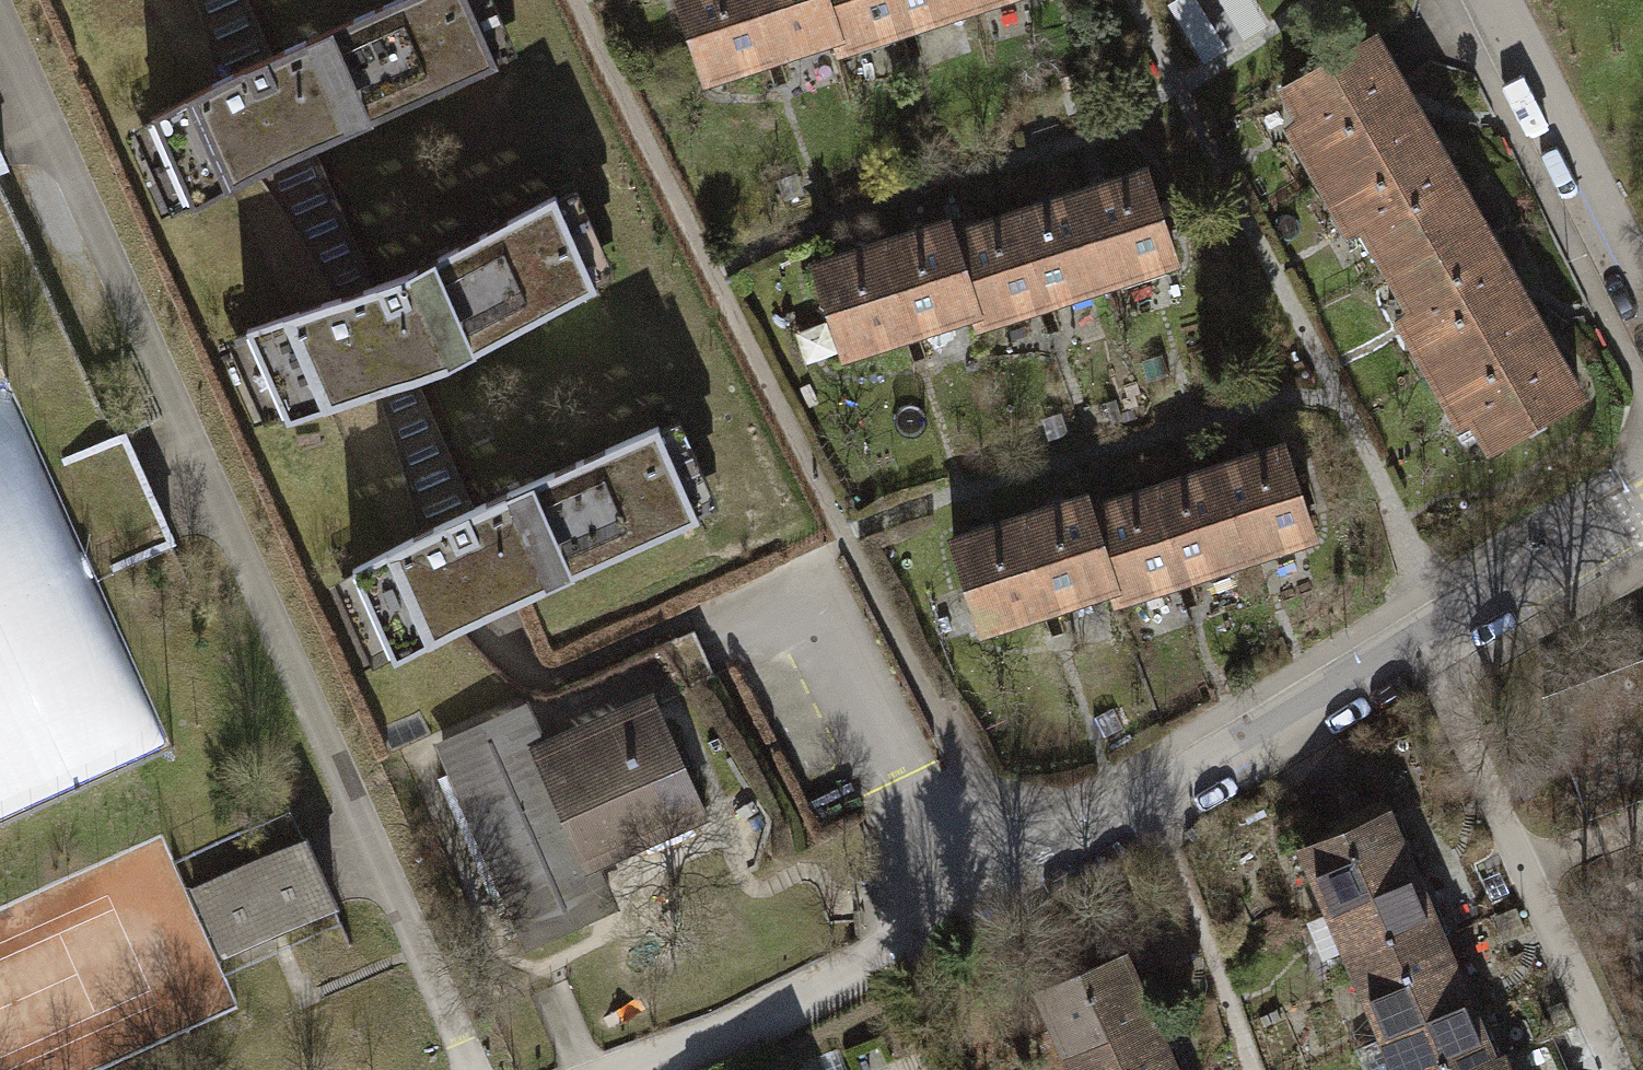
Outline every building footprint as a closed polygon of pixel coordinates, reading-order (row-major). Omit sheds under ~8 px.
[(469,0),(399,0),(280,51),(152,118),(192,208),(322,146),(497,66),(469,0)] [(778,62),(758,0),(675,0),(703,86),(778,62)] [(848,41),(835,0),(758,0),(778,62),(848,41)] [(848,41),(850,52),(914,34),(904,0),(835,0),(848,41)] [(914,34),(979,16),(974,0),(904,0),(914,34)] [(979,16),(1034,0),(974,0),(979,16)] [(1344,200),(1381,265),(1465,216),(1424,146),(1406,157),(1376,106),(1399,93),(1364,33),(1276,84),(1306,135),(1296,141),(1334,206),(1344,200)] [(1151,177),(1087,196),(1118,297),(1182,278),(1151,177)] [(598,286),(552,196),(404,275),(242,327),(286,424),(444,368),(598,286)] [(1087,196),(1024,214),(1053,315),(1118,297),(1087,196)] [(1024,214),(960,233),(987,322),(989,333),(1053,315),(1024,214)] [(1465,216),(1381,265),(1419,330),(1408,336),(1445,399),(1455,393),(1486,445),(1574,394),(1541,337),(1518,350),(1486,296),(1505,285),(1465,216)] [(918,343),(987,322),(960,233),(956,222),(885,243),(918,343)] [(842,367),(918,343),(885,243),(810,268),(842,367)] [(698,518),(656,427),(498,495),(352,567),(393,657),(698,518)] [(92,444),(38,466),(88,576),(141,555),(172,542),(120,432),(92,444)] [(1293,452),(1230,470),(1261,571),(1325,553),(1293,452)] [(1230,470),(1167,489),(1196,590),(1261,571),(1230,470)] [(1167,489),(1103,508),(1130,596),(1132,608),(1196,590),(1167,489)] [(1060,618),(1130,596),(1103,508),(1099,496),(1028,518),(1060,618)] [(985,642),(1060,618),(1028,518),(952,542),(985,642)] [(525,705),(496,717),(525,783),(660,723),(648,694),(541,742),(525,705)] [(698,808),(660,723),(525,783),(496,717),(441,742),(454,771),(478,824),(501,876),(524,928),(529,941),(584,917),(563,868),(698,808)] [(478,824),(454,771),(438,778),(462,831),(478,824)] [(1292,851),(1389,1069),(1499,1069),(1385,810),(1292,851)] [(333,902),(304,838),(259,857),(180,891),(209,956),(288,922),(333,902)] [(524,928),(501,876),(483,884),(506,936),(524,928)] [(1149,1021),(1119,954),(1029,994),(1059,1061),(1149,1021)] [(1149,1021),(1059,1061),(1063,1069),(1171,1069),(1149,1021)]
